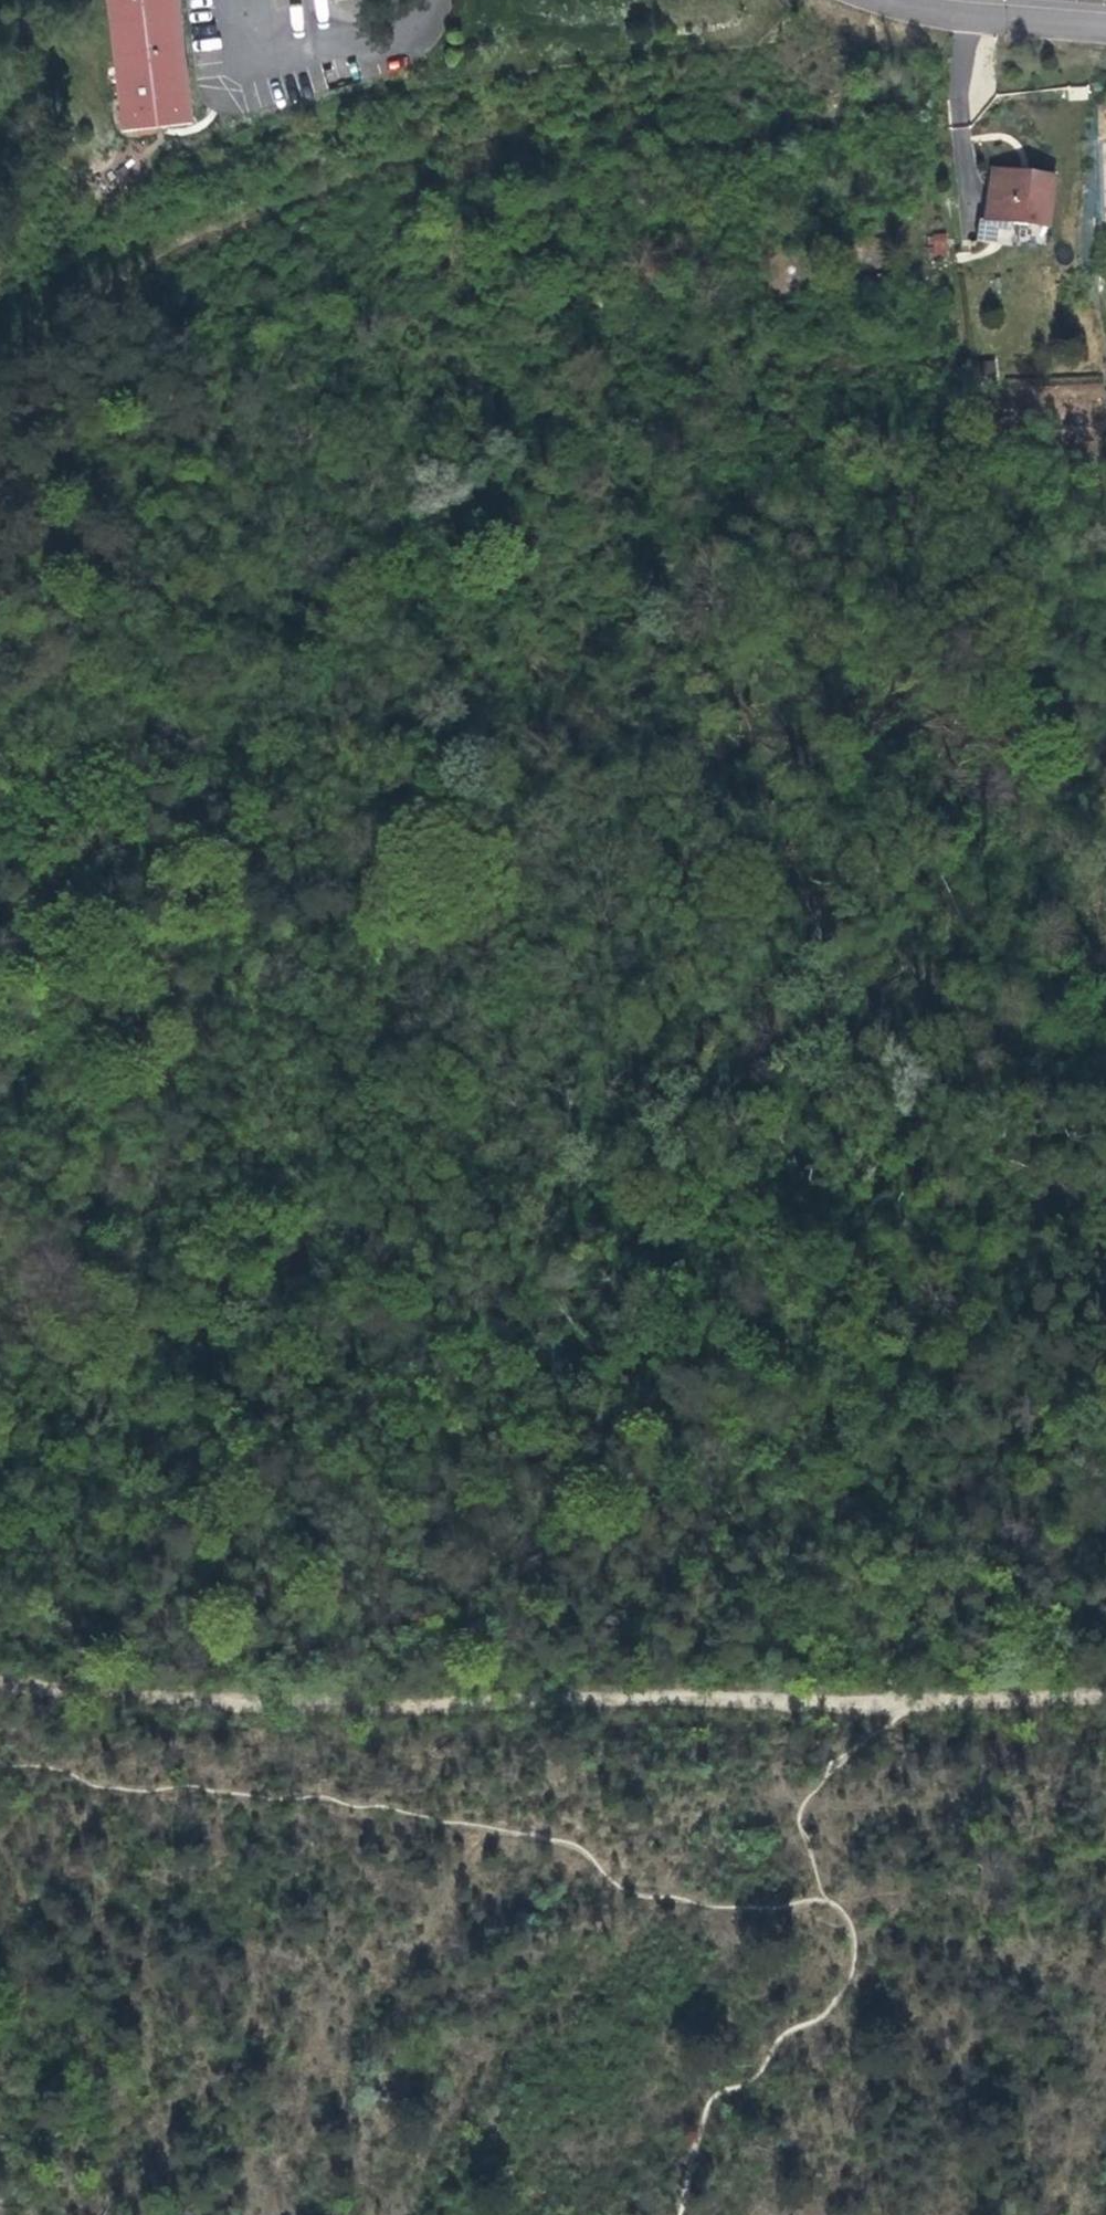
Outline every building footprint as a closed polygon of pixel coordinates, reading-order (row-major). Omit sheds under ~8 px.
[(124,120),(195,110),(182,0),(107,0),(124,120)] [(271,15),(360,1),(360,0),(270,0),(271,15)] [(1025,192),(986,191),(986,197),(1025,199),(1025,192)] [(1048,193),(1025,192),(1025,199),(986,197),(985,241),(978,241),(978,264),(998,264),(998,251),(1011,251),(1012,243),(1046,243),(1048,193)] [(948,234),(929,233),(928,255),(947,256),(948,234)]
